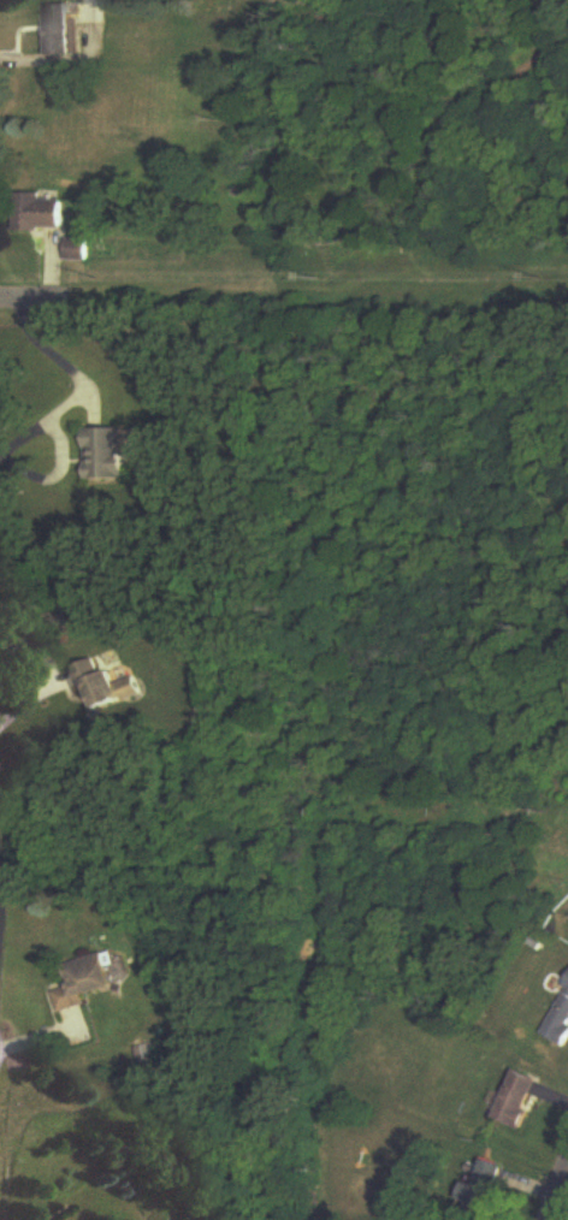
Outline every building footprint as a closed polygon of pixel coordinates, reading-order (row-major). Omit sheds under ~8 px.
[(73,6),(49,6),(49,58),(73,58),(73,6)] [(16,196),(16,230),(65,231),(65,197),(16,196)] [(64,262),(87,262),(87,241),(64,241),(64,262)] [(86,480),(128,480),(128,429),(86,429),(86,480)] [(92,711),(142,696),(136,678),(115,684),(112,672),(99,676),(95,661),(78,666),(92,711)] [(68,964),(75,988),(56,993),(61,1013),(89,1006),(87,996),(117,989),(108,955),(68,964)] [(558,1006),(544,1034),(563,1044),(567,1032),(567,1011),(558,1006)] [(495,1119),(521,1130),(542,1082),(516,1070),(495,1119)] [(466,1185),(460,1209),(489,1218),(504,1167),(483,1161),(475,1188),(466,1185)]
